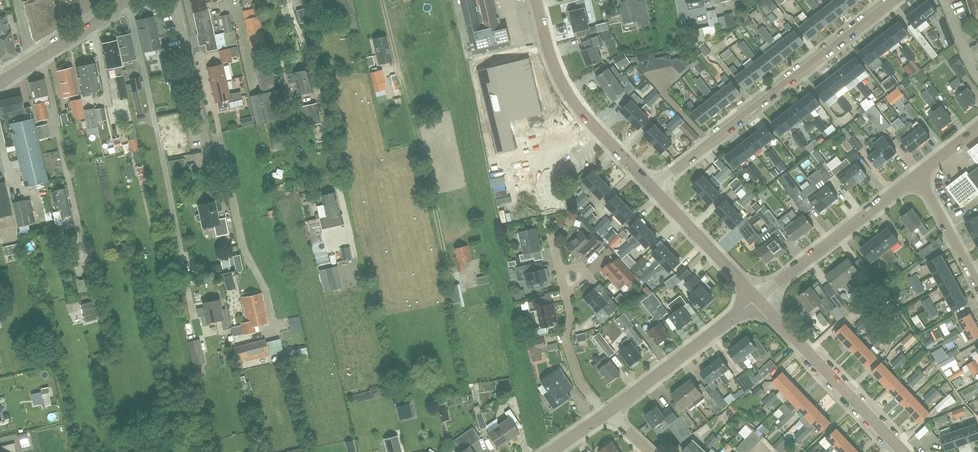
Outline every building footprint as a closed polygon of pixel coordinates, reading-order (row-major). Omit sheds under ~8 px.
[(208,8),(207,8),(205,0),(190,0),(197,34),(205,32),(207,43),(204,44),(206,51),(217,49),(208,8)] [(329,0),(316,0),(318,11),(331,9),(329,0)] [(493,0),(461,0),(474,54),(511,45),(506,24),(501,25),(498,11),(496,12),(493,0)] [(637,0),(632,0),(623,2),(626,13),(624,13),(626,22),(639,19),(640,25),(649,24),(643,0),(641,0),(637,1),(637,0)] [(760,7),(767,15),(778,7),(773,0),(769,0),(760,7)] [(808,2),(813,9),(816,7),(817,7),(819,5),(815,0),(811,0),(808,2)] [(842,0),(836,0),(830,5),(839,16),(848,8),(842,0)] [(858,0),(842,0),(848,8),(858,1),(858,0)] [(927,20),(938,12),(929,0),(928,0),(918,8),(927,20)] [(972,16),(971,17),(976,35),(977,34),(977,0),(967,0),(972,16)] [(839,16),(830,5),(820,12),(829,23),(839,16)] [(575,32),(577,31),(578,37),(598,32),(596,26),(589,28),(585,9),(579,10),(578,8),(567,10),(570,21),(572,20),(575,32)] [(916,28),(927,20),(918,8),(907,16),(916,28)] [(253,17),(244,18),(246,27),(246,28),(261,94),(250,96),(256,124),(266,122),(266,121),(271,120),(273,127),(281,126),(280,118),(273,91),(262,36),(263,36),(261,24),(258,11),(252,12),(253,17)] [(829,23),(820,12),(811,20),(819,31),(829,23)] [(733,13),(724,15),(727,28),(735,26),(733,13)] [(229,14),(221,15),(224,33),(233,31),(229,14)] [(7,15),(0,16),(0,56),(0,58),(16,55),(7,15)] [(819,31),(811,20),(805,24),(798,15),(793,19),(800,28),(809,39),(819,31)] [(154,16),(136,20),(143,52),(161,48),(154,16)] [(686,45),(720,35),(716,20),(695,26),(698,35),(685,39),(686,45)] [(788,22),(784,26),(791,35),(785,39),(794,50),(804,43),(795,31),(795,32),(788,22)] [(898,41),(908,33),(900,22),(890,30),(898,41)] [(761,28),(758,30),(763,37),(769,32),(764,25),(761,28)] [(949,28),(943,31),(949,45),(955,42),(949,28)] [(898,41),(890,30),(880,38),(889,48),(898,41)] [(769,32),(763,37),(767,42),(769,44),(772,42),(775,39),(773,37),(769,32)] [(921,32),(915,36),(933,59),(938,55),(930,44),(921,32)] [(117,36),(123,62),(124,61),(126,69),(137,67),(135,59),(136,59),(130,33),(117,36)] [(582,51),(589,66),(602,60),(597,49),(600,48),(598,44),(602,42),(598,34),(580,42),(583,47),(584,46),(586,49),(582,51)] [(373,40),(379,63),(392,60),(386,36),(373,40)] [(889,48),(880,38),(870,45),(879,56),(889,48)] [(121,64),(115,41),(112,41),(110,39),(104,41),(103,43),(102,43),(108,68),(113,66),(121,64)] [(794,50),(785,39),(776,47),(784,58),(794,50)] [(738,45),(744,52),(749,47),(744,40),(741,43),(738,45)] [(704,43),(699,47),(706,56),(711,52),(704,43)] [(884,62),(879,56),(870,45),(860,53),(874,70),(880,65),(884,62)] [(903,47),(900,50),(902,53),(905,56),(911,51),(906,45),(903,47)] [(749,47),(744,52),(749,59),(752,57),(755,54),(749,47)] [(784,58),(776,47),(766,54),(774,66),(784,58)] [(231,60),(228,48),(219,50),(221,62),(231,60)] [(726,54),(729,60),(738,55),(735,49),(726,54)] [(911,51),(905,56),(908,61),(910,62),(913,60),(916,57),(911,51)] [(624,52),(613,58),(619,69),(630,62),(624,52)] [(774,66),(766,54),(756,62),(765,73),(774,66)] [(642,75),(646,71),(673,65),(670,55),(644,61),(640,63),(635,66),(642,75)] [(176,84),(175,80),(169,56),(160,58),(166,86),(176,84)] [(958,56),(948,63),(960,79),(967,73),(961,65),(963,63),(958,56)] [(359,73),(366,71),(364,58),(356,60),(359,73)] [(530,58),(477,71),(497,154),(517,149),(512,129),(510,121),(543,113),(543,112),(530,58)] [(681,58),(673,65),(680,73),(688,66),(681,58)] [(846,66),(855,77),(865,69),(857,58),(846,66)] [(886,60),(884,62),(880,65),(885,71),(891,66),(886,60)] [(908,69),(918,76),(923,67),(912,61),(908,69)] [(765,73),(756,62),(746,70),(755,81),(765,73)] [(86,65),(92,95),(92,98),(98,97),(97,90),(101,90),(95,63),(86,65)] [(700,63),(695,66),(700,73),(705,69),(700,63)] [(229,94),(222,64),(207,67),(215,102),(226,100),(228,109),(243,105),(240,91),(229,94)] [(82,97),(92,95),(86,65),(76,67),(81,94),(81,93),(82,97)] [(596,78),(605,89),(618,79),(622,76),(614,65),(610,68),(609,68),(596,78)] [(755,81),(746,70),(741,74),(734,65),(729,68),(736,78),(736,77),(745,89),(755,81)] [(855,77),(846,66),(837,74),(845,85),(850,81),(853,83),(857,80),(855,77)] [(893,75),(896,73),(891,66),(885,71),(887,73),(890,77),(893,75)] [(71,68),(64,69),(58,71),(63,97),(71,96),(76,95),(71,68)] [(289,83),(296,82),(298,94),(312,91),(308,70),(287,74),(289,83)] [(370,73),(373,84),(385,81),(382,70),(370,73)] [(395,74),(390,75),(394,91),(399,90),(395,74)] [(622,76),(618,79),(605,89),(613,100),(624,91),(629,96),(636,89),(625,74),(622,76)] [(722,91),(731,102),(741,94),(732,83),(726,74),(721,78),(728,86),(722,91)] [(845,85),(837,74),(827,81),(835,92),(839,97),(849,89),(845,85)] [(124,75),(115,77),(120,99),(129,97),(127,91),(126,84),(124,75)] [(893,75),(890,77),(889,78),(894,85),(898,81),(893,75)] [(130,84),(126,84),(127,91),(132,90),(142,88),(140,76),(129,79),(130,84)] [(698,79),(695,81),(700,88),(706,83),(701,76),(698,79)] [(953,89),(956,87),(961,93),(956,97),(966,110),(976,102),(971,96),(972,94),(968,88),(967,88),(962,82),(958,77),(949,84),(953,89)] [(44,79),(30,82),(34,98),(35,104),(38,120),(48,118),(44,102),(49,101),(44,79)] [(940,107),(935,101),(934,98),(939,94),(932,85),(928,80),(923,85),(927,89),(926,89),(926,90),(921,94),(930,105),(935,112),(930,115),(941,129),(952,121),(941,107),(940,107)] [(835,92),(827,81),(817,89),(825,100),(835,92)] [(860,83),(857,86),(861,92),(867,87),(863,81),(860,83)] [(706,83),(700,88),(706,95),(708,93),(712,91),(706,83)] [(867,87),(861,92),(866,98),(869,96),(873,100),(876,98),(876,97),(872,93),(867,87)] [(897,88),(885,97),(888,101),(900,92),(897,88)] [(642,102),(645,104),(646,105),(658,93),(655,90),(642,102)] [(137,91),(132,92),(136,112),(142,111),(137,91)] [(721,109),(731,102),(722,91),(713,98),(721,109)] [(0,100),(0,122),(5,146),(15,143),(16,150),(19,159),(20,167),(25,186),(48,181),(30,107),(24,108),(21,95),(20,92),(11,94),(12,97),(0,100)] [(641,110),(640,109),(637,105),(642,100),(634,92),(628,98),(631,101),(622,110),(631,119),(641,110)] [(641,110),(631,119),(639,129),(650,119),(644,114),(650,108),(649,107),(661,96),(658,93),(646,105),(645,104),(640,109),(641,110)] [(812,93),(802,100),(810,111),(820,104),(812,93)] [(843,96),(837,101),(842,107),(848,102),(843,96)] [(81,98),(70,100),(74,119),(85,117),(81,98)] [(712,117),(721,109),(713,98),(703,106),(712,117)] [(802,100),(792,108),(800,119),(805,115),(810,122),(812,120),(815,118),(812,114),(810,111),(802,100)] [(904,103),(905,105),(904,106),(914,118),(919,114),(909,102),(908,100),(904,103)] [(701,125),(712,117),(703,106),(697,110),(691,101),(686,105),(693,114),(701,125)] [(848,102),(842,107),(847,113),(853,109),(848,102)] [(307,105),(312,125),(321,123),(316,103),(307,105)] [(91,108),(84,110),(85,117),(87,126),(98,124),(97,122),(95,109),(94,107),(91,108)] [(105,107),(95,109),(97,122),(107,120),(105,107)] [(792,108),(782,115),(791,126),(800,119),(792,108)] [(870,109),(864,113),(872,122),(872,121),(879,131),(884,127),(876,117),(870,109)] [(666,126),(668,129),(663,134),(655,125),(645,135),(654,144),(681,117),(678,114),(666,126)] [(881,114),(876,117),(884,127),(886,130),(891,126),(881,114)] [(791,126),(782,115),(772,123),(781,134),(791,126)] [(812,120),(817,126),(822,122),(818,116),(815,118),(812,120)] [(684,120),(681,117),(654,144),(663,153),(673,143),(667,138),(673,132),(672,131),(684,120)] [(904,124),(905,125),(905,124),(921,145),(921,144),(923,146),(927,143),(926,140),(931,137),(922,125),(921,126),(917,121),(913,124),(912,122),(907,121),(904,124)] [(687,135),(692,130),(685,122),(680,127),(687,135)] [(827,128),(822,122),(817,126),(821,132),(827,128)] [(48,124),(36,127),(39,139),(51,136),(48,124)] [(912,152),(914,153),(918,150),(917,148),(921,145),(905,124),(905,125),(897,130),(897,137),(901,142),(902,141),(911,152),(912,152)] [(756,133),(765,144),(775,136),(766,125),(756,133)] [(796,133),(792,135),(797,142),(803,137),(798,131),(796,133)] [(765,144),(756,133),(746,141),(755,152),(765,144)] [(854,135),(848,139),(858,151),(863,148),(854,135)] [(803,137),(797,142),(802,148),(805,145),(808,143),(803,137)] [(875,139),(871,140),(887,161),(890,162),(893,159),(893,156),(897,153),(888,142),(884,137),(880,140),(875,139)] [(133,151),(139,150),(136,138),(129,140),(133,151)] [(884,166),(883,164),(887,161),(871,140),(866,143),(874,153),(868,157),(877,168),(878,168),(880,169),(884,166)] [(736,149),(745,160),(755,152),(746,141),(736,149)] [(968,149),(977,160),(977,159),(977,142),(968,149)] [(769,151),(766,153),(771,159),(777,155),(772,148),(769,151)] [(852,163),(855,160),(860,156),(853,148),(845,155),(852,163)] [(745,160),(736,149),(726,156),(735,167),(745,160)] [(777,155),(771,159),(776,165),(779,163),(784,170),(787,168),(781,161),(782,161),(777,155)] [(187,172),(184,158),(168,161),(171,175),(187,172)] [(858,163),(853,166),(847,158),(842,162),(848,170),(854,178),(853,179),(855,181),(857,180),(859,182),(868,176),(858,163)] [(815,165),(814,166),(820,174),(829,167),(823,159),(815,165)] [(848,170),(842,162),(842,163),(841,162),(831,170),(835,175),(838,179),(839,178),(849,190),(859,182),(857,180),(855,181),(853,179),(854,178),(848,170)] [(750,166),(747,168),(751,174),(757,170),(752,164),(750,166)] [(721,170),(721,171),(726,177),(732,172),(732,171),(730,169),(726,165),(726,166),(721,170)] [(829,167),(820,174),(822,176),(827,182),(835,175),(831,170),(829,167)] [(775,168),(770,172),(774,177),(779,173),(775,168)] [(969,175),(967,172),(947,188),(962,208),(977,195),(977,168),(969,175)] [(522,181),(534,177),(532,170),(520,174),(522,181)] [(757,170),(751,174),(756,181),(759,178),(762,176),(757,170)] [(587,194),(590,192),(602,180),(594,171),(583,181),(589,186),(584,191),(587,194)] [(721,182),(726,177),(721,171),(715,176),(718,180),(721,182)] [(718,180),(715,176),(714,175),(708,181),(704,176),(693,186),(702,195),(712,185),(718,180)] [(827,182),(822,176),(812,184),(814,186),(825,200),(824,201),(826,204),(827,202),(829,205),(838,198),(828,185),(829,185),(827,182)] [(602,180),(590,192),(594,196),(596,194),(601,199),(611,189),(602,180)] [(712,185),(702,195),(711,204),(721,194),(716,189),(721,183),(721,182),(718,180),(712,185)] [(13,214),(5,181),(0,182),(0,217),(13,214)] [(732,188),(737,194),(742,189),(744,186),(740,181),(732,188)] [(790,185),(785,188),(791,196),(800,189),(794,181),(790,185)] [(814,186),(812,184),(802,192),(806,197),(807,197),(809,200),(814,206),(819,213),(829,205),(827,202),(826,204),(824,201),(825,200),(814,186)] [(572,203),(571,203),(577,210),(589,198),(583,191),(575,200),(569,194),(573,190),(569,186),(564,191),(566,193),(567,198),(572,203)] [(56,190),(56,191),(52,192),(54,201),(58,200),(61,216),(71,214),(65,188),(56,190)] [(725,219),(753,192),(750,189),(738,200),(737,200),(732,206),(726,200),(716,210),(725,219)] [(800,189),(791,196),(797,204),(802,200),(806,197),(802,192),(800,189)] [(744,208),(744,207),(756,195),(753,192),(725,219),(734,228),(741,222),(745,226),(749,223),(747,221),(749,220),(745,217),(744,218),(739,213),(744,208)] [(319,218),(307,221),(312,241),(318,266),(330,263),(325,243),(324,237),(322,230),(344,224),(342,214),(340,215),(335,193),(322,196),(324,205),(316,206),(319,218)] [(615,214),(625,204),(616,195),(606,205),(615,214)] [(50,221),(55,220),(52,196),(46,197),(50,221)] [(25,199),(12,202),(18,227),(19,227),(28,224),(30,224),(25,200),(25,199)] [(198,221),(201,221),(202,227),(214,225),(216,236),(228,233),(225,218),(218,219),(214,201),(210,202),(208,202),(204,202),(203,204),(198,205),(200,214),(197,215),(195,217),(196,220),(198,221)] [(581,213),(582,215),(586,218),(595,209),(590,204),(583,212),(581,213)] [(625,204),(615,214),(624,223),(634,213),(625,204)] [(762,208),(757,212),(760,216),(773,233),(778,229),(765,212),(762,208)] [(747,214),(752,220),(758,215),(753,209),(747,214)] [(765,212),(778,229),(782,226),(778,220),(769,209),(765,212)] [(793,209),(788,213),(801,229),(800,230),(802,232),(803,231),(805,233),(814,226),(804,214),(799,217),(793,209)] [(923,223),(912,209),(902,218),(908,226),(903,231),(911,241),(918,235),(914,230),(918,227),(924,235),(929,231),(923,223)] [(591,224),(598,217),(593,212),(586,219),(591,224)] [(788,212),(778,220),(782,226),(784,229),(785,229),(791,236),(795,241),(805,233),(803,231),(802,232),(800,230),(801,229),(788,213),(788,212)] [(605,229),(613,222),(607,216),(594,228),(600,234),(599,234),(604,239),(605,237),(609,242),(618,234),(613,229),(609,233),(605,229)] [(977,217),(966,223),(973,236),(977,233),(977,219),(977,217)] [(628,240),(629,241),(617,252),(620,255),(648,228),(640,219),(629,229),(634,234),(628,240)] [(766,264),(776,256),(760,236),(752,226),(749,223),(745,226),(740,230),(751,244),(756,240),(761,247),(756,251),(766,264)] [(521,261),(534,258),(533,252),(540,250),(535,228),(520,232),(525,253),(520,255),(521,261)] [(648,228),(620,255),(623,258),(622,259),(624,261),(629,256),(627,255),(635,247),(636,248),(642,242),(647,247),(657,238),(648,228)] [(889,228),(876,238),(893,261),(893,260),(895,263),(899,260),(897,258),(898,257),(891,248),(899,241),(889,228)] [(76,241),(78,240),(76,230),(64,233),(66,243),(71,262),(80,259),(78,250),(76,241)] [(578,257),(581,254),(586,259),(603,243),(594,233),(588,238),(582,231),(567,246),(578,257)] [(760,236),(776,256),(778,255),(779,256),(788,249),(783,243),(781,244),(775,236),(770,240),(764,233),(760,236)] [(613,249),(623,239),(618,234),(608,244),(613,249)] [(889,264),(893,261),(876,238),(862,248),(872,262),(882,255),(889,264)] [(655,268),(661,263),(672,253),(663,244),(653,253),(657,258),(651,264),(652,265),(655,268)] [(934,250),(930,244),(917,253),(921,259),(934,250)] [(471,260),(468,245),(454,248),(457,259),(456,260),(458,271),(466,269),(466,267),(470,266),(469,261),(471,260)] [(680,262),(672,253),(661,263),(655,268),(658,271),(659,273),(665,267),(670,272),(679,263),(680,262)] [(223,269),(228,268),(231,267),(228,254),(220,256),(223,269)] [(934,275),(948,268),(941,256),(928,263),(934,275)] [(618,257),(613,262),(612,260),(602,269),(616,284),(620,288),(621,290),(627,285),(636,276),(625,265),(618,257)] [(838,267),(855,290),(860,287),(851,276),(858,271),(859,272),(849,258),(838,267)] [(638,261),(634,266),(631,268),(636,274),(642,280),(645,283),(646,282),(650,278),(645,272),(644,273),(640,270),(643,267),(638,261)] [(550,279),(548,268),(532,271),(530,264),(533,264),(533,263),(516,267),(519,280),(526,279),(529,288),(543,285),(542,281),(550,279)] [(917,275),(927,268),(925,264),(915,271),(917,275)] [(658,271),(655,268),(652,265),(645,272),(650,278),(658,271)] [(311,277),(320,275),(318,266),(309,268),(311,277)] [(685,266),(683,268),(674,275),(670,278),(673,282),(679,277),(682,281),(691,272),(685,266)] [(874,277),(866,266),(860,270),(868,282),(874,277)] [(325,291),(336,288),(331,267),(320,270),(325,291)] [(850,294),(855,290),(838,267),(826,276),(831,281),(836,288),(841,284),(845,289),(846,288),(850,294)] [(948,268),(934,275),(941,287),(954,279),(948,268)] [(916,273),(908,278),(913,287),(921,282),(916,273)] [(704,307),(713,299),(707,292),(709,291),(694,275),(685,284),(692,290),(688,294),(697,304),(699,302),(704,307)] [(76,281),(79,293),(89,291),(86,279),(76,281)] [(954,279),(941,287),(947,298),(961,291),(954,279)] [(921,282),(913,287),(917,294),(925,290),(921,282)] [(835,307),(833,304),(823,291),(818,296),(811,287),(799,297),(810,311),(818,305),(826,314),(833,309),(835,307)] [(605,320),(609,315),(619,306),(607,293),(603,298),(594,288),(584,297),(605,320)] [(961,291),(947,298),(954,310),(967,303),(961,291)] [(648,296),(648,297),(657,308),(662,303),(653,292),(648,296)] [(838,292),(831,297),(835,303),(845,316),(851,310),(838,292)] [(241,323),(241,325),(231,327),(233,336),(243,334),(255,332),(254,326),(258,325),(265,323),(269,323),(262,293),(252,296),(242,298),(247,322),(241,323)] [(655,327),(649,331),(659,344),(669,336),(665,331),(666,330),(661,323),(660,323),(658,320),(663,317),(648,297),(646,294),(640,299),(641,301),(654,318),(650,321),(655,327)] [(531,311),(538,309),(542,328),(558,324),(553,302),(549,303),(547,295),(529,300),(530,306),(531,311)] [(669,306),(675,313),(671,316),(680,328),(692,319),(683,307),(687,304),(681,296),(669,306)] [(934,306),(929,297),(921,302),(926,310),(934,306)] [(222,311),(219,299),(211,301),(213,308),(214,308),(217,320),(221,319),(223,329),(229,328),(225,310),(222,311)] [(93,301),(81,304),(85,322),(97,319),(93,301)] [(213,308),(211,301),(204,303),(205,307),(197,309),(198,314),(200,313),(203,326),(211,324),(210,322),(217,320),(214,308),(213,308)] [(845,316),(835,303),(833,304),(835,307),(833,309),(840,319),(845,316)] [(888,315),(892,320),(902,311),(899,306),(888,315)] [(938,314),(934,306),(926,310),(930,318),(938,314)] [(829,323),(821,312),(816,316),(824,326),(829,323)] [(619,317),(615,320),(622,329),(625,327),(632,335),(629,338),(622,342),(626,347),(621,352),(631,366),(632,365),(633,367),(639,361),(638,360),(642,357),(635,347),(643,341),(632,327),(634,325),(630,321),(624,313),(619,317)] [(866,314),(861,319),(867,325),(872,320),(869,318),(866,314)] [(964,331),(976,324),(971,314),(959,320),(964,331)] [(861,319),(855,325),(858,328),(861,331),(862,330),(867,325),(861,319)] [(844,342),(854,332),(846,323),(836,333),(844,342)] [(976,324),(964,331),(970,341),(977,337),(977,327),(976,324)] [(956,330),(950,333),(954,341),(960,337),(959,334),(956,330)] [(882,331),(877,336),(883,342),(888,337),(885,334),(882,331)] [(609,357),(615,352),(599,332),(593,336),(609,357)] [(844,342),(852,350),(862,341),(862,340),(854,332),(844,342)] [(917,339),(912,334),(911,332),(901,342),(907,348),(917,339)] [(950,333),(943,337),(945,341),(947,344),(953,341),(954,341),(950,333)] [(756,360),(750,353),(756,349),(763,357),(769,352),(757,337),(752,341),(748,336),(738,344),(747,355),(753,363),(756,360)] [(877,336),(871,342),(874,345),(877,348),(883,342),(877,336)] [(528,341),(533,361),(542,359),(540,348),(546,347),(544,337),(528,341)] [(233,351),(231,340),(212,344),(214,355),(233,351)] [(265,340),(233,348),(237,363),(269,355),(265,340)] [(862,341),(852,350),(860,358),(870,349),(865,344),(862,341)] [(747,355),(738,344),(729,351),(742,369),(747,366),(742,359),(747,355)] [(956,345),(945,351),(948,357),(960,351),(956,345)] [(870,349),(860,358),(868,367),(878,358),(870,349)] [(903,353),(897,358),(903,364),(908,359),(903,353)] [(203,354),(192,356),(194,366),(206,363),(203,354)] [(606,355),(592,366),(601,378),(604,375),(609,382),(620,373),(606,355)] [(939,364),(944,371),(958,363),(954,355),(939,364)] [(731,381),(724,373),(730,369),(721,357),(711,365),(720,376),(720,377),(726,385),(731,381)] [(885,358),(882,362),(872,371),(881,380),(890,371),(886,366),(889,363),(885,358)] [(897,358),(891,364),(897,370),(903,364),(897,358)] [(771,359),(762,368),(761,369),(759,371),(761,373),(765,377),(768,374),(777,366),(771,359)] [(975,360),(967,364),(970,370),(977,366),(977,362),(976,359),(975,360)] [(715,381),(720,377),(720,376),(711,365),(701,373),(714,388),(715,389),(719,386),(715,381)] [(970,370),(973,375),(977,373),(977,366),(970,370)] [(560,367),(540,380),(541,381),(549,392),(544,395),(554,409),(571,397),(570,397),(561,384),(568,379),(560,368),(561,367),(560,367)] [(951,381),(965,373),(962,368),(948,377),(951,381)] [(919,370),(913,375),(919,381),(924,376),(919,370)] [(750,388),(755,384),(752,380),(746,371),(741,375),(750,388)] [(881,380),(889,389),(898,379),(900,378),(903,375),(899,372),(895,376),(890,371),(881,380)] [(781,390),(791,381),(783,372),(773,382),(781,390)] [(755,384),(765,377),(761,373),(752,380),(755,384)] [(741,375),(736,379),(743,389),(745,392),(750,388),(741,375)] [(913,375),(907,380),(913,386),(919,381),(913,375)] [(898,379),(889,389),(897,397),(906,388),(898,379)] [(697,386),(691,380),(682,387),(696,405),(705,398),(717,414),(722,410),(713,397),(701,383),(697,386)] [(791,381),(781,390),(789,399),(799,389),(791,381)] [(760,386),(752,392),(756,398),(764,391),(760,386)] [(678,390),(672,395),(677,400),(676,401),(679,405),(674,409),(679,415),(680,414),(689,427),(694,423),(686,412),(683,409),(687,406),(690,410),(696,405),(682,387),(678,390)] [(935,387),(929,392),(935,398),(940,393),(935,387)] [(897,397),(905,405),(914,396),(906,388),(897,397)] [(745,392),(743,389),(734,395),(737,398),(745,392)] [(789,399),(793,402),(788,406),(789,408),(779,418),(781,421),(782,422),(793,411),(797,407),(807,397),(799,389),(789,399)] [(43,403),(41,391),(31,393),(33,405),(43,403)] [(768,408),(779,397),(774,391),(762,402),(768,408)] [(713,397),(722,410),(729,405),(719,392),(713,397)] [(929,392),(923,397),(929,403),(935,398),(929,392)] [(950,393),(942,401),(934,407),(939,412),(945,407),(957,402),(950,393)] [(48,394),(43,395),(45,407),(51,406),(48,394)] [(905,405),(912,414),(922,404),(914,396),(905,405)] [(815,406),(807,397),(797,407),(801,411),(805,415),(815,406)] [(410,404),(397,407),(400,420),(413,417),(410,404)] [(922,404),(912,414),(921,422),(931,413),(922,404)] [(805,415),(800,419),(805,425),(806,424),(809,427),(813,423),(813,424),(823,414),(815,406),(805,415)] [(966,406),(963,407),(952,411),(955,419),(965,415),(967,418),(974,415),(966,406)] [(445,407),(438,409),(440,415),(441,422),(449,420),(445,407)] [(677,417),(670,408),(665,412),(663,415),(656,407),(645,416),(654,428),(665,419),(669,423),(677,417)] [(508,418),(498,425),(508,440),(519,433),(512,422),(517,419),(510,409),(505,413),(508,418)] [(481,411),(475,414),(480,429),(487,427),(481,411)] [(795,414),(793,411),(782,422),(784,424),(795,414)] [(823,414),(813,424),(821,432),(831,423),(823,414)] [(925,425),(926,425),(930,429),(935,425),(930,420),(925,424),(925,425)] [(692,433),(685,423),(675,430),(681,440),(682,440),(692,433)] [(811,430),(806,424),(805,425),(795,435),(800,441),(811,430)] [(969,441),(977,438),(977,429),(976,424),(965,428),(969,441)] [(508,440),(498,425),(487,433),(498,447),(508,440)] [(946,449),(958,445),(953,432),(952,433),(950,427),(940,430),(942,436),(941,436),(946,449)] [(466,432),(454,440),(461,451),(460,451),(472,451),(468,446),(467,447),(465,445),(473,440),(473,441),(478,437),(472,428),(466,432)] [(765,436),(757,428),(754,432),(762,439),(765,436)] [(958,445),(969,441),(965,428),(953,432),(958,445)] [(831,451),(845,437),(837,429),(827,438),(831,442),(826,446),(827,448),(831,451)] [(737,449),(740,451),(750,451),(762,439),(753,431),(737,449)] [(713,433),(705,442),(708,445),(710,447),(711,447),(719,439),(716,436),(713,434),(713,433)] [(387,451),(402,451),(398,435),(383,439),(387,451)] [(774,446),(778,450),(785,444),(787,442),(783,437),(774,446)] [(853,446),(845,437),(831,451),(832,451),(847,451),(853,446)] [(683,451),(702,451),(704,450),(694,440),(683,451)] [(601,451),(619,451),(613,442),(600,451),(601,451)] [(15,443),(1,447),(3,451),(17,451),(15,443)]
